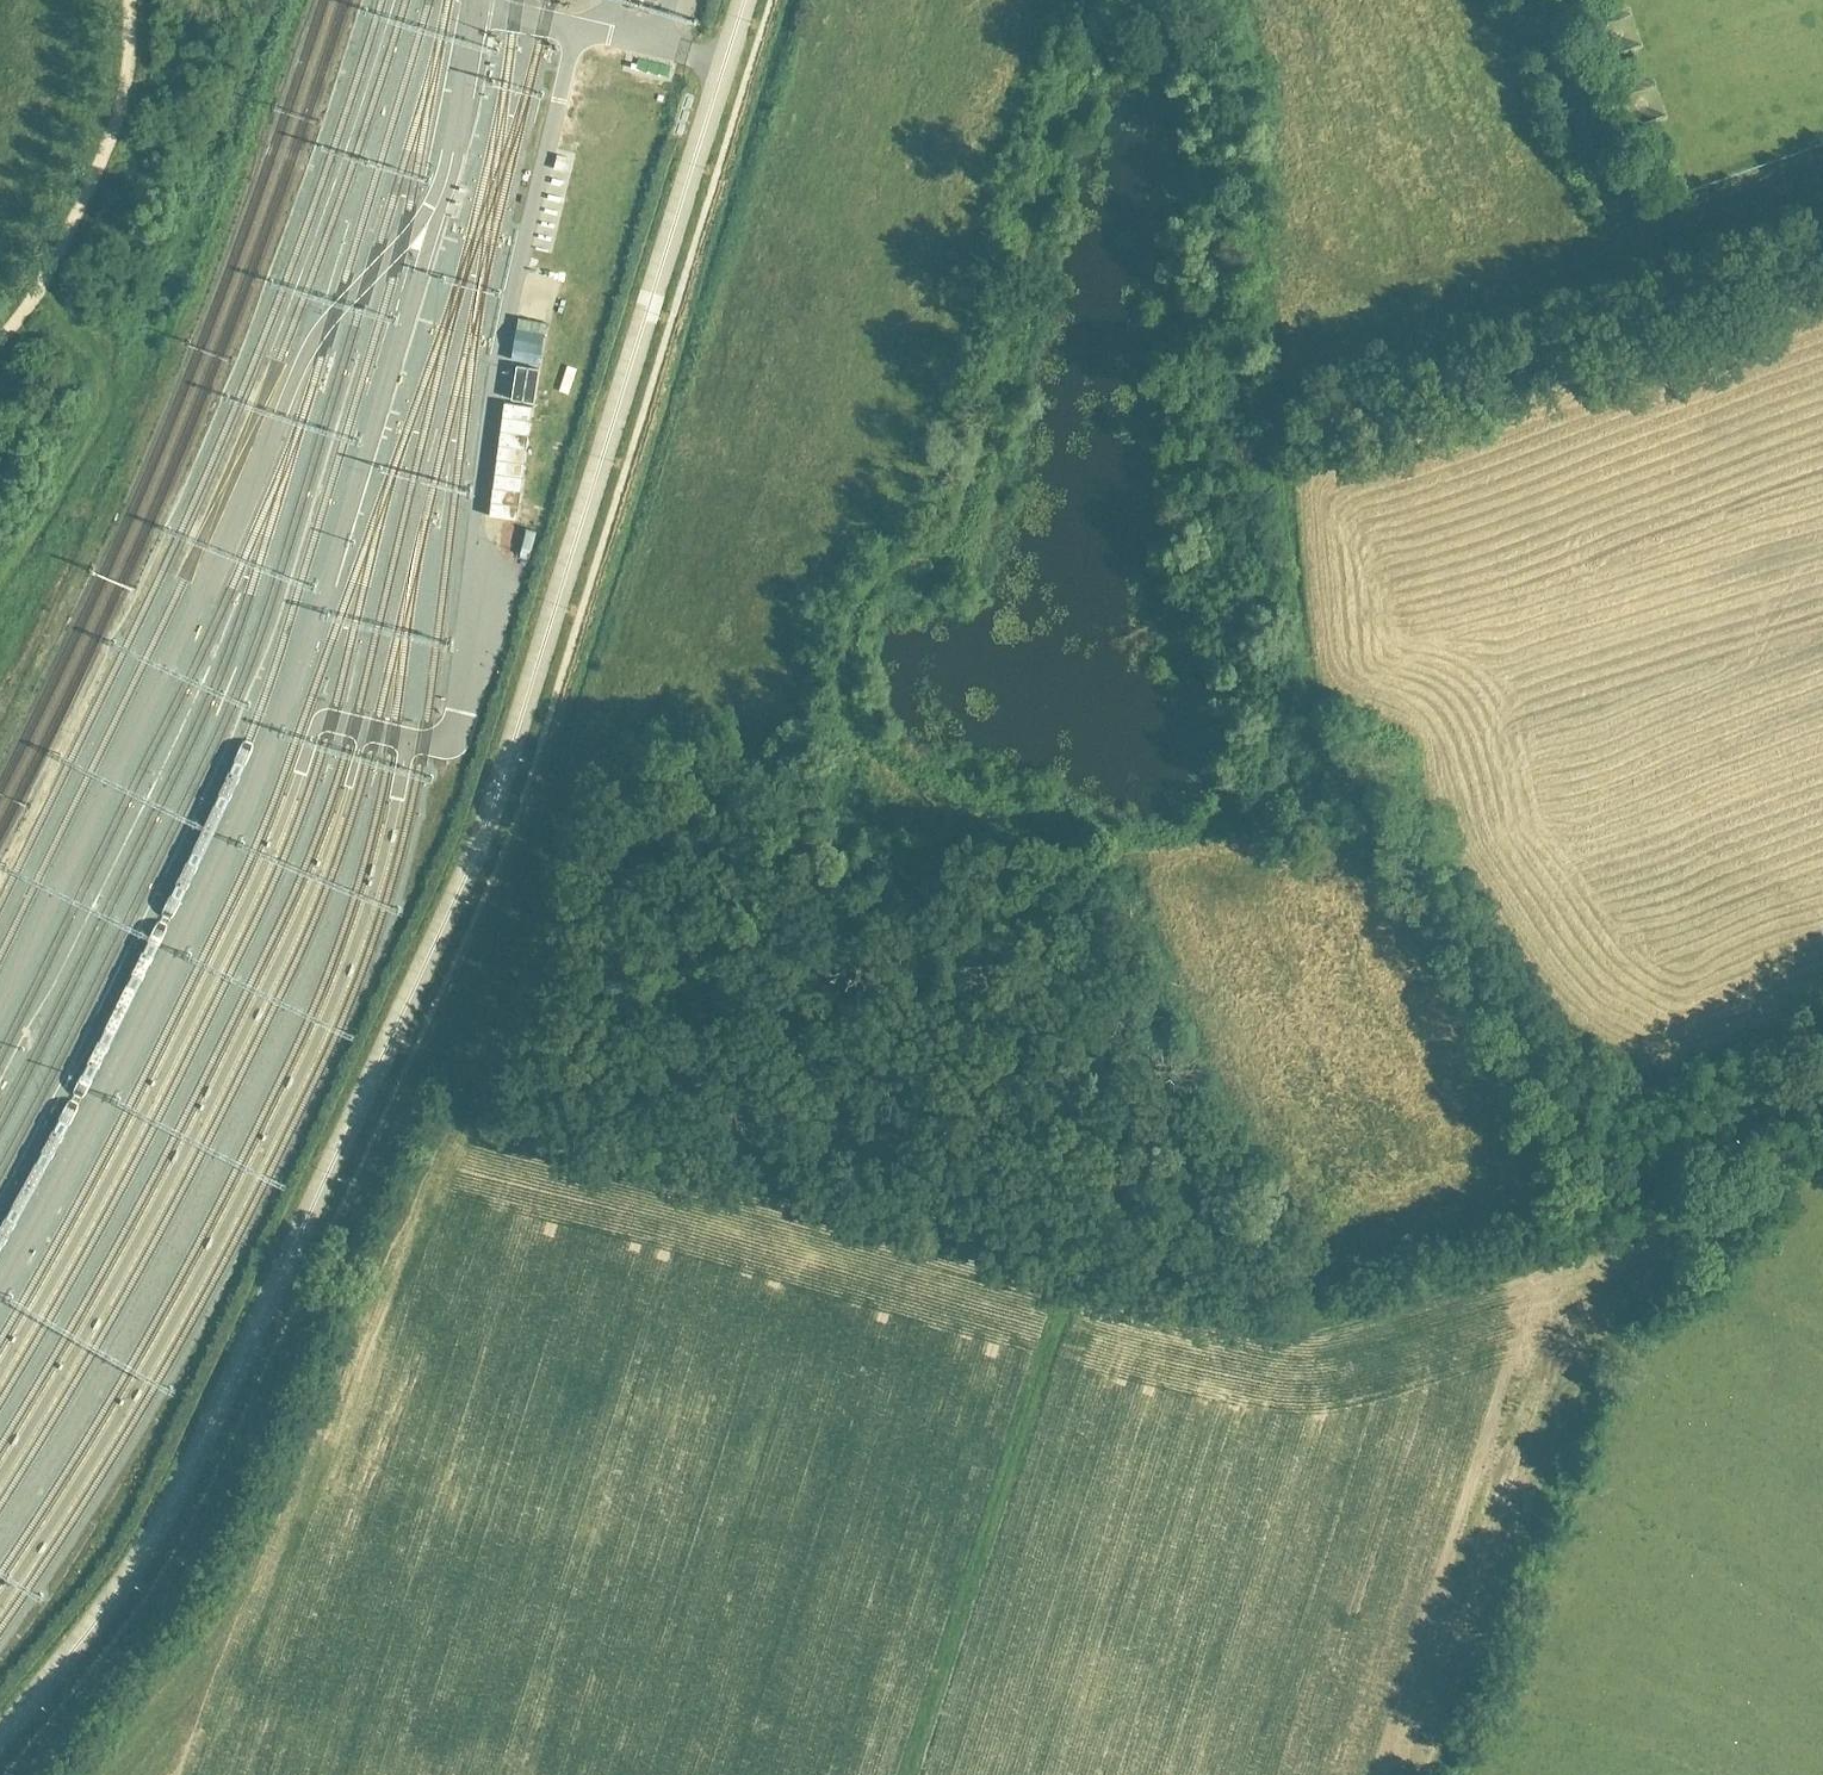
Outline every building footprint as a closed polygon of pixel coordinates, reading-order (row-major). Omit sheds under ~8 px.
[(521,303),(519,316),(547,322),(549,308),(521,303)] [(516,364),(512,397),(534,400),(538,367),(516,364)]
